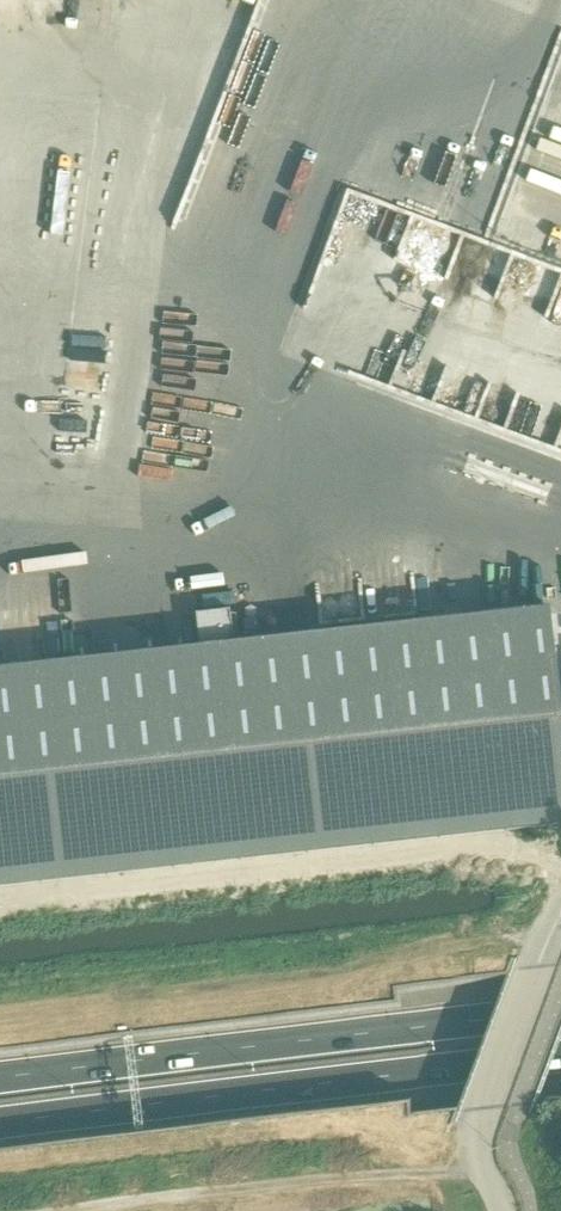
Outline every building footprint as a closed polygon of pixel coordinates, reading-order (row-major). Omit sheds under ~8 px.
[(560,824),(560,722),(548,608),(233,643),(229,610),(195,614),(199,647),(0,669),(0,886),(560,824)]
